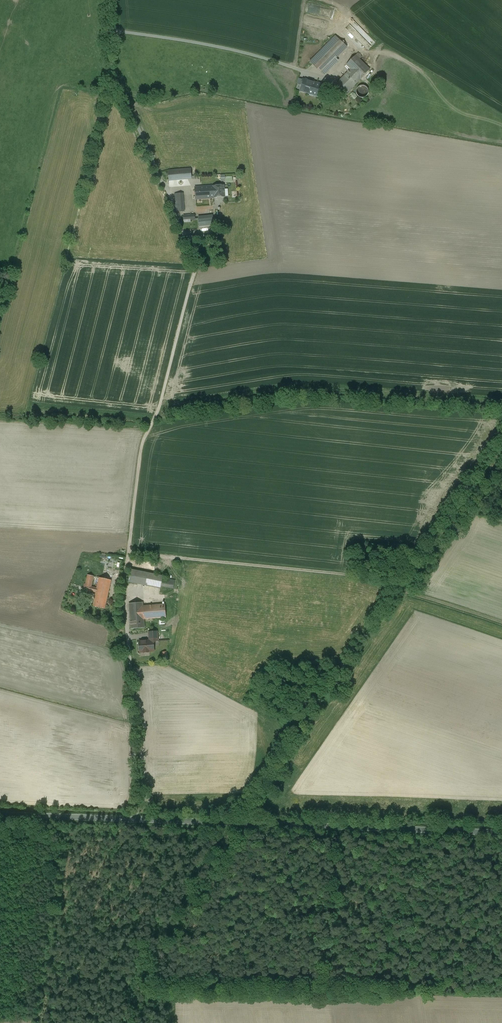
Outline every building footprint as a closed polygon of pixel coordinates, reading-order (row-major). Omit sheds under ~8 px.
[(336,36),(316,55),(321,60),(315,66),(322,73),(347,47),(336,36)] [(351,69),(336,84),(346,94),(361,79),(370,70),(359,60),(362,57),(358,53),(347,65),(351,69)] [(308,81),(303,80),(301,86),(302,86),(300,91),(309,94),(309,92),(321,96),(324,86),(321,85),(321,84),(317,83),(316,85),(312,83),(312,82),(308,81)] [(368,94),(369,92),(368,89),(367,87),(365,86),(362,86),(360,86),(358,88),(357,90),(356,92),(357,94),(358,96),(360,98),(363,98),(365,98),(367,96),(368,94)] [(191,168),(168,170),(169,181),(192,179),(191,168)] [(224,185),(195,187),(197,202),(200,202),(200,199),(214,198),(225,197),(224,185)] [(183,194),(175,194),(176,212),(184,211),(183,194)] [(213,215),(198,217),(199,226),(214,224),(213,218),(213,215)] [(124,562),(110,558),(108,567),(123,570),(124,562)] [(163,576),(131,569),(129,582),(161,588),(163,576)] [(88,575),(86,584),(85,583),(83,590),(90,591),(91,587),(93,576),(88,575)] [(111,580),(100,578),(97,588),(96,592),(93,606),(105,609),(111,580)] [(175,580),(163,578),(162,586),(174,588),(175,580)] [(143,602),(129,604),(131,629),(145,628),(144,619),(143,606),(143,602)] [(165,604),(143,606),(144,619),(166,617),(165,604)] [(157,631),(149,632),(150,640),(154,640),(154,641),(158,640),(157,631)] [(146,641),(139,641),(140,652),(144,651),(144,653),(149,652),(149,651),(154,651),(154,641),(154,640),(150,640),(146,640),(146,641)]
